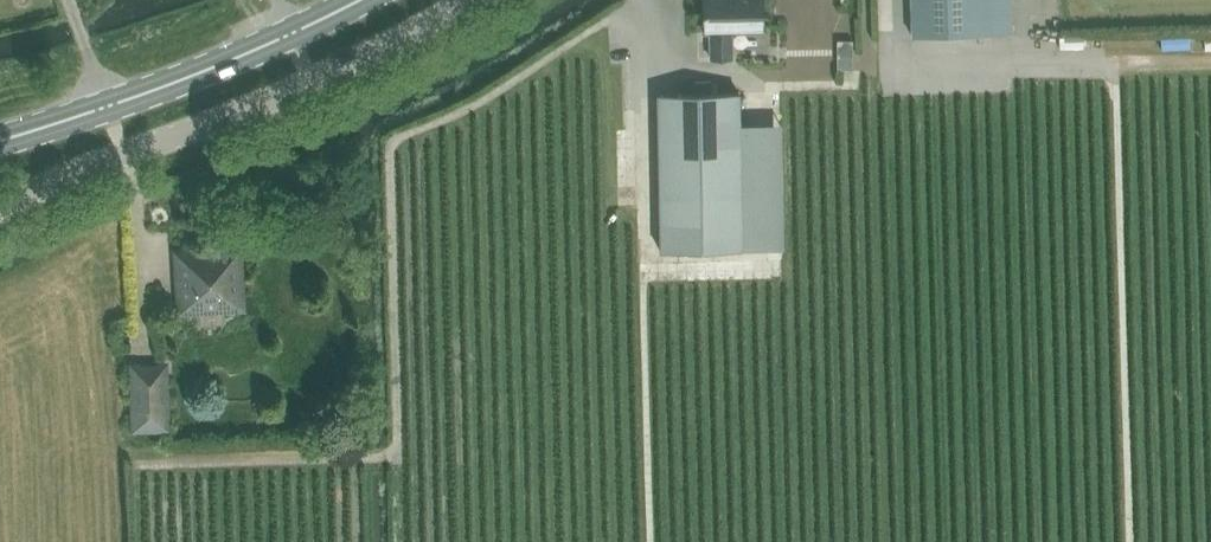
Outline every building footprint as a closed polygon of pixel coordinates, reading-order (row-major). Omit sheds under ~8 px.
[(702,32),(710,32),(710,57),(730,56),(730,32),(760,31),(760,0),(701,0),(702,32)] [(911,35),(1010,33),(1009,0),(910,0),(911,35)] [(1202,31),(1202,48),(1210,48),(1210,31),(1202,31)] [(692,93),(656,94),(658,196),(659,196),(660,250),(740,247),(737,93),(712,93),(712,79),(692,79),(692,93)] [(177,252),(180,313),(241,309),(237,248),(177,252)] [(133,366),(134,428),(165,427),(164,365),(133,366)]
